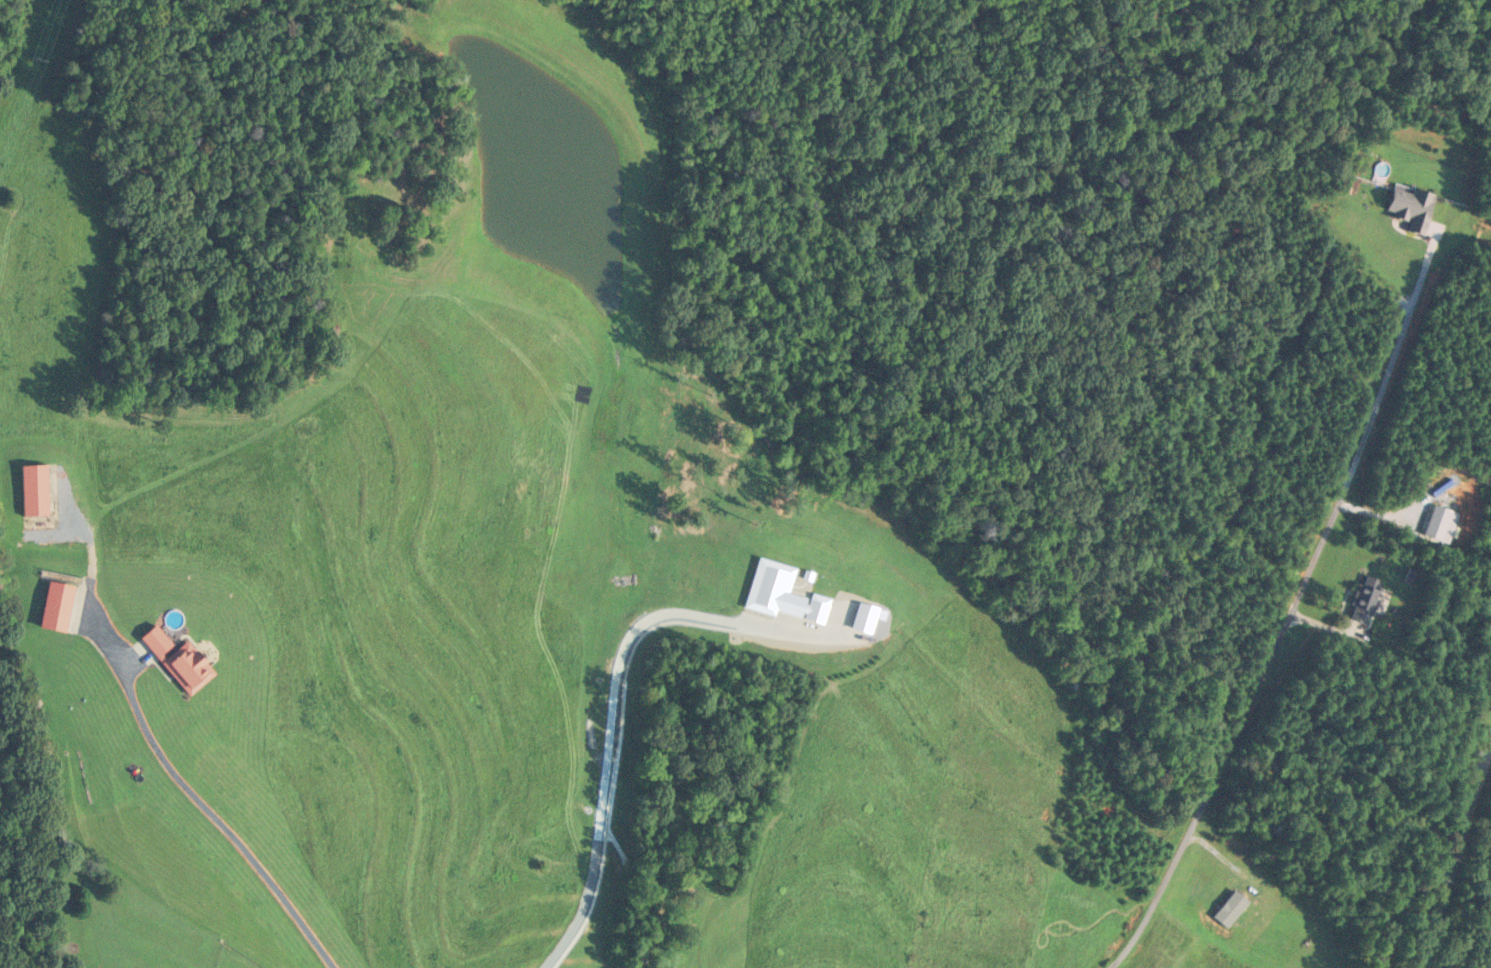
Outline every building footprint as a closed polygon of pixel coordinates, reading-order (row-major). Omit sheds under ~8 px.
[(19,516),(45,516),(44,465),(18,465),(19,516)] [(1378,579),(1359,575),(1347,619),(1366,624),(1378,579)] [(64,632),(71,586),(44,582),(36,628),(64,632)] [(212,676),(184,640),(172,650),(153,625),(137,637),(184,697),(212,676)]
